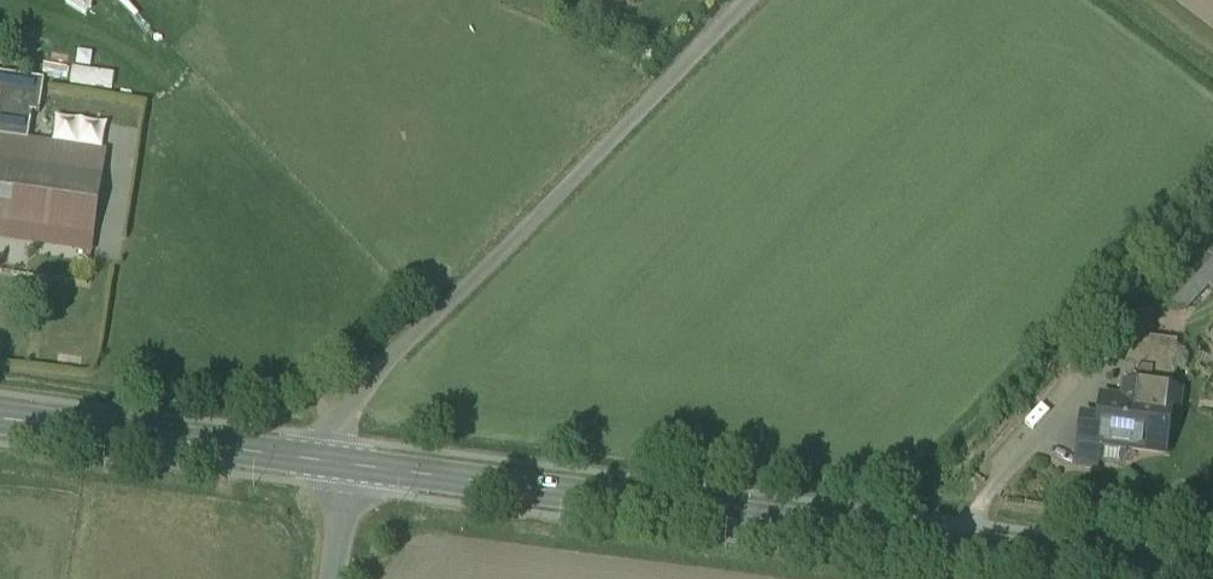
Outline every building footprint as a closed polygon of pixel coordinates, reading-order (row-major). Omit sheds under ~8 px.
[(0,73),(0,135),(29,140),(33,112),(40,113),(44,86),(45,80),(23,77),(0,73)] [(0,135),(0,221),(95,236),(107,152),(29,140),(0,135)] [(1161,297),(1181,315),(1209,285),(1212,289),(1212,243),(1161,297)] [(1178,343),(1137,338),(1133,365),(1127,364),(1124,381),(1147,384),(1147,381),(1173,385),(1176,362),(1175,362),(1178,343)] [(1181,393),(1126,386),(1124,405),(1164,410),(1164,413),(1178,414),(1181,393)] [(1124,405),(1102,402),(1096,445),(1158,453),(1164,413),(1164,410),(1124,405)]
